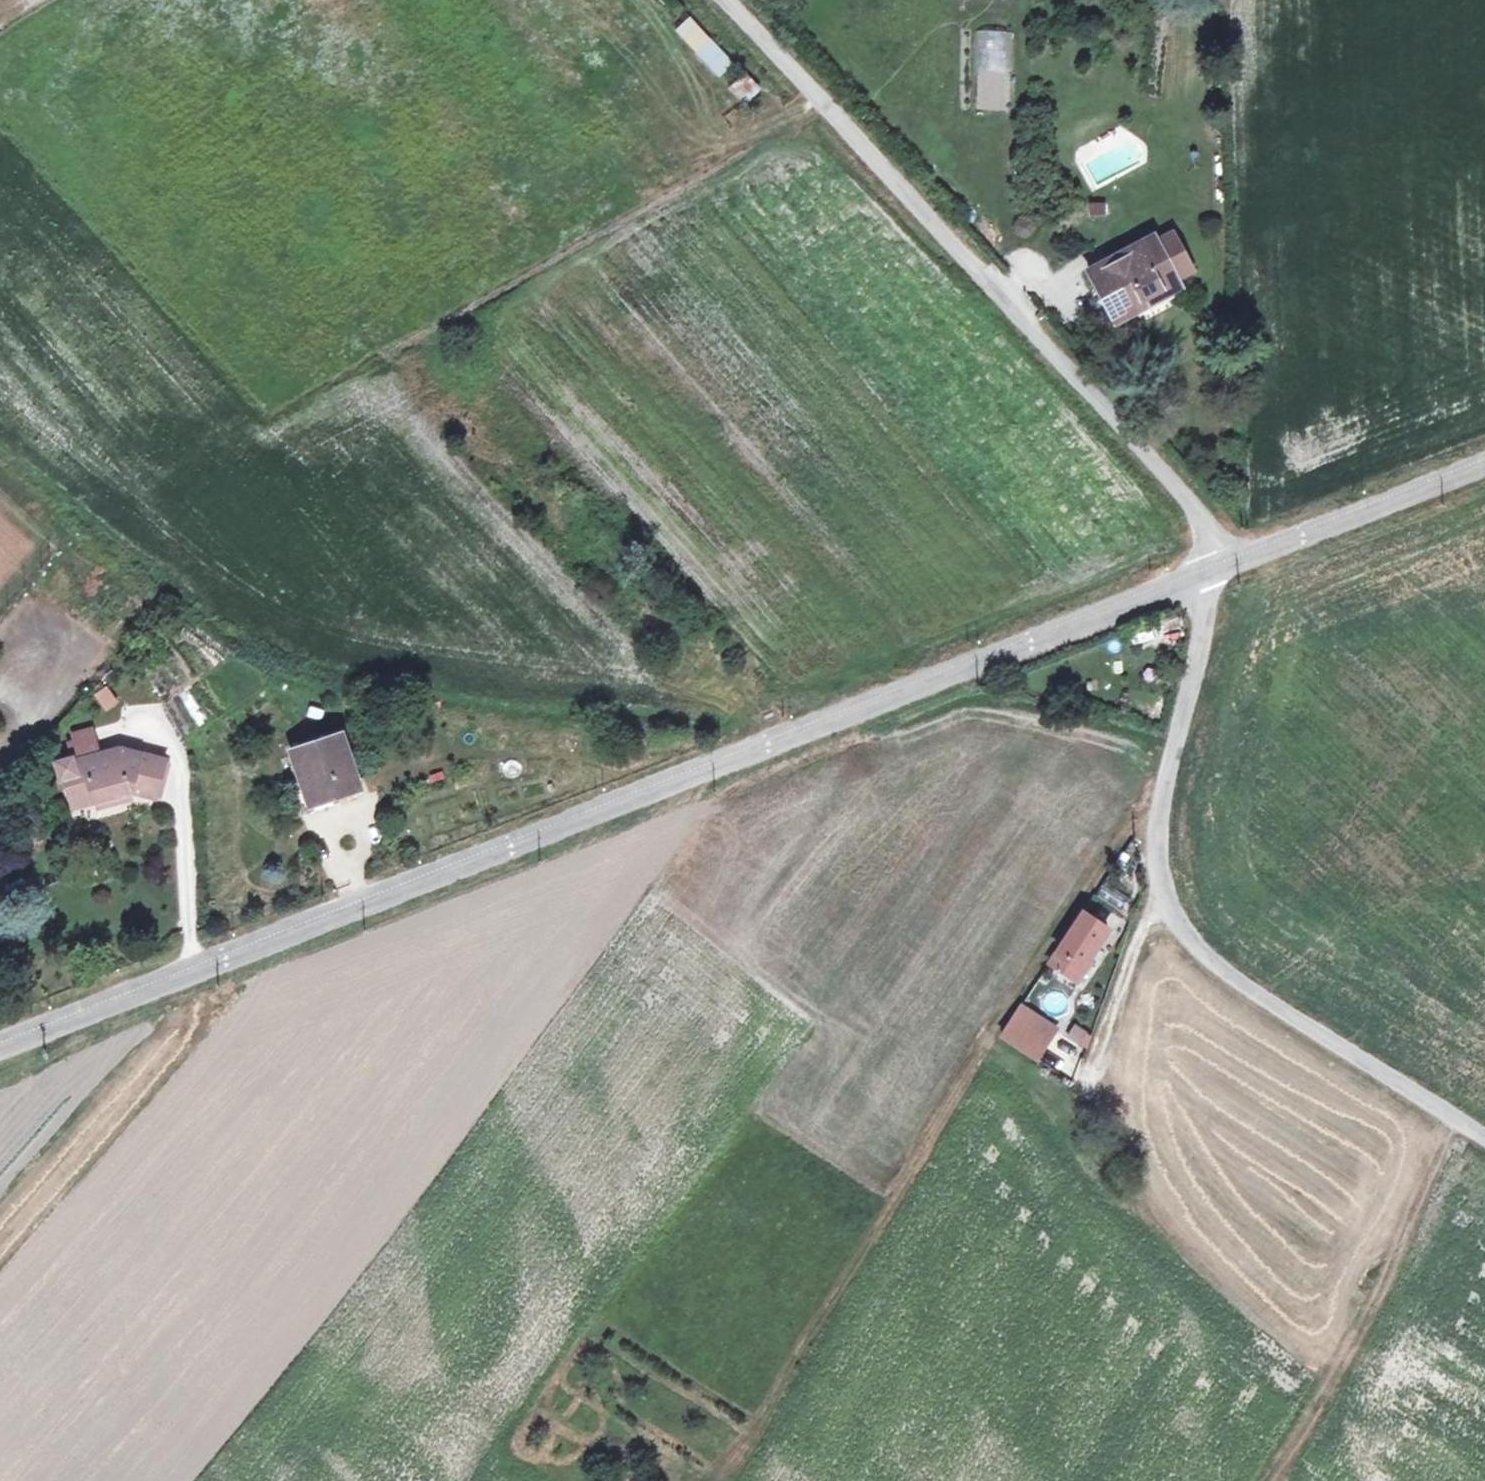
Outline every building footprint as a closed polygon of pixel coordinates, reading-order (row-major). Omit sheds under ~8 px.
[(689,18),(675,30),(718,74),(730,63),(689,18)] [(976,113),(1011,112),(1010,30),(975,31),(976,113)] [(745,76),(732,90),(743,102),(757,88),(745,76)] [(1107,263),(1087,273),(1114,324),(1144,308),(1140,301),(1176,282),(1192,273),(1173,238),(1155,248),(1152,240),(1136,248),(1138,251),(1131,255),(1127,253),(1119,257),(1121,261),(1110,267),(1107,263)] [(1140,301),(1144,308),(1180,290),(1176,282),(1140,301)] [(93,730),(73,735),(75,742),(68,743),(72,759),(56,763),(60,781),(65,780),(73,808),(95,802),(130,793),(155,799),(166,763),(121,750),(100,756),(93,730)] [(341,736),(291,753),(307,801),(336,791),(338,797),(359,790),(341,736)] [(336,791),(307,801),(311,814),(341,805),(338,797),(336,791)] [(131,800),(130,793),(95,802),(97,810),(131,800)] [(1107,930),(1084,913),(1051,963),(1063,972),(1069,962),(1081,970),(1107,930)] [(1069,962),(1063,972),(1075,980),(1081,970),(1069,962)] [(1050,1037),(1017,1014),(1003,1036),(1036,1058),(1050,1037)]
